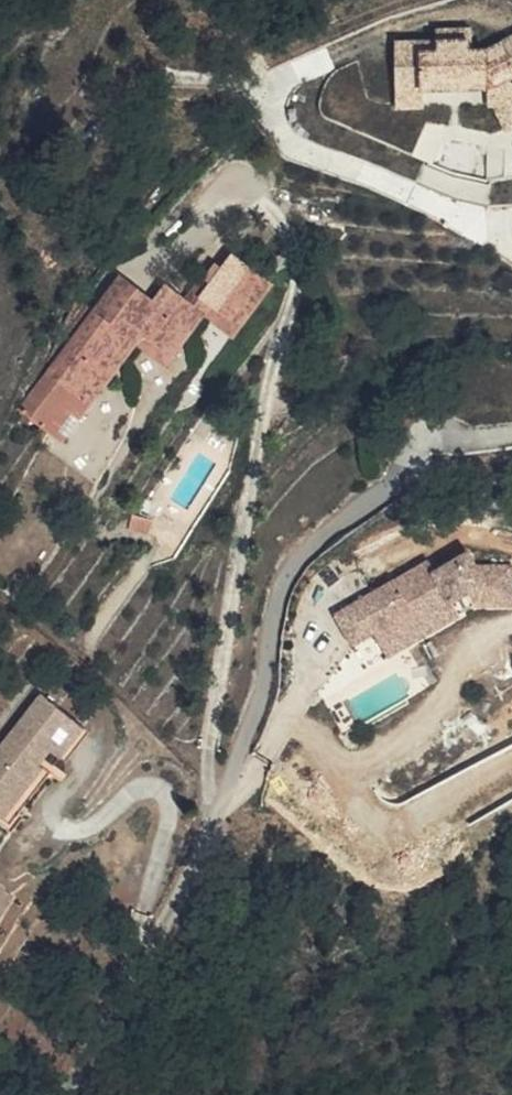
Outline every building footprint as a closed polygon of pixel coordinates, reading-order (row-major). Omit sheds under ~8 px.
[(399,105),(462,103),(490,92),(505,129),(511,127),(511,34),(485,44),(480,45),(472,26),(458,26),(432,37),(397,38),(399,105)] [(216,247),(190,279),(186,285),(217,309),(247,272),(216,247)] [(20,355),(17,358),(51,381),(106,309),(145,336),(176,299),(157,283),(141,270),(127,286),(91,259),(64,296),(20,355)] [(186,285),(190,279),(172,266),(157,283),(176,299),(186,285)] [(260,282),(247,272),(217,309),(186,285),(176,299),(145,336),(106,309),(51,381),(17,358),(7,371),(51,403),(106,333),(142,358),(184,308),(218,332),(260,282)] [(409,648),(469,615),(507,614),(508,578),(471,578),(462,562),(428,581),(413,589),(394,600),(389,589),(330,623),(346,652),(367,640),(395,625),(409,648)] [(413,589),(428,581),(422,569),(407,578),(413,589)] [(380,666),(409,648),(395,625),(367,640),(380,666)] [(18,694),(0,730),(0,802),(12,807),(34,765),(23,759),(31,743),(49,752),(66,718),(18,694)] [(73,721),(66,718),(49,752),(55,756),(73,721)] [(0,802),(0,821),(13,828),(42,769),(34,765),(12,807),(0,802)]
